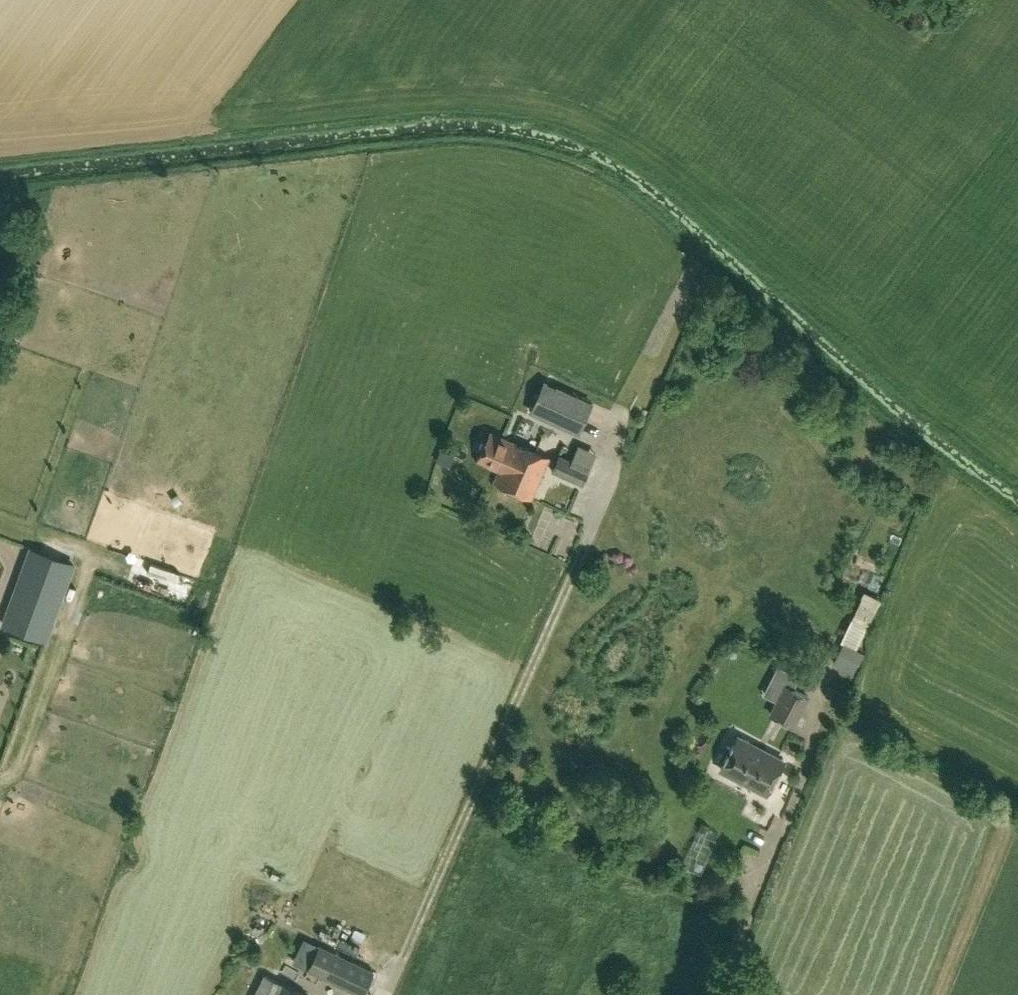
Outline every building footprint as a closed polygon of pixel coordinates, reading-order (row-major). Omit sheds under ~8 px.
[(516,409),(539,419),(549,396),(527,386),(516,409)] [(543,421),(582,433),(590,407),(551,396),(543,421)] [(533,498),(549,457),(488,432),(477,460),(501,470),(495,483),(508,488),(506,492),(517,496),(518,492),(533,498)] [(553,470),(584,484),(590,466),(561,453),(553,470)] [(3,624),(45,640),(73,565),(30,549),(3,624)] [(838,644),(826,669),(845,678),(857,653),(838,644)] [(796,726),(811,697),(785,685),(771,715),(796,726)] [(787,761),(740,740),(725,772),(772,794),(787,761)] [(332,934),(328,943),(350,953),(354,944),(332,934)] [(374,970),(319,945),(308,969),(363,994),(374,970)] [(275,994),(308,994),(281,982),(275,994)]
